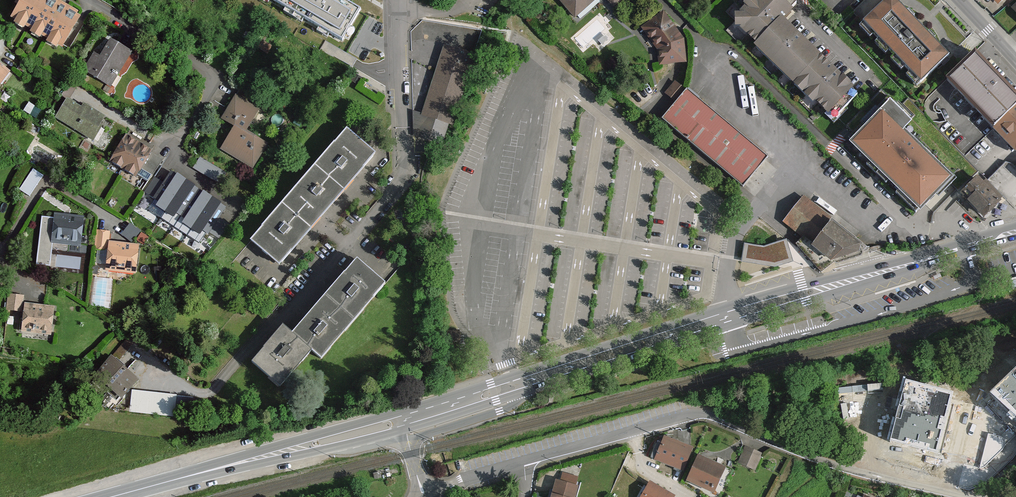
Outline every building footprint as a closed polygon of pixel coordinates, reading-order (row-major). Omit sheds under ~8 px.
[(11,16),(62,46),(79,16),(76,14),(77,12),(57,0),(21,0),(11,16)] [(340,39),(357,9),(341,0),(271,0),(340,39)] [(563,2),(576,16),(594,0),(565,0),(563,2)] [(726,12),(735,21),(726,31),(816,121),(825,111),(834,119),(856,97),(854,94),(780,21),(797,5),(792,0),(737,0),(726,12)] [(892,0),(888,0),(868,19),(864,24),(921,83),(947,57),(925,33),(920,38),(916,35),(914,32),(912,30),(908,26),(913,21),(892,0)] [(913,21),(908,26),(912,30),(918,23),(896,0),(892,0),(913,21)] [(683,40),(680,37),(676,37),(674,32),(676,31),(665,14),(646,27),(660,48),(661,62),(684,60),(683,40)] [(921,83),(864,24),(860,27),(917,86),(921,83)] [(949,55),(923,28),(916,35),(920,38),(925,33),(947,57),(949,55)] [(96,52),(85,71),(113,87),(134,52),(112,39),(102,56),(96,52)] [(446,48),(422,117),(454,128),(478,59),(446,48)] [(997,125),(1015,107),(1015,95),(1011,90),(1009,91),(1001,82),(1002,82),(997,76),(996,77),(985,66),(986,65),(979,57),(974,52),(946,78),(952,83),(982,115),(983,114),(990,121),(991,119),(997,125)] [(12,72),(0,63),(0,87),(12,72)] [(675,82),(666,93),(676,101),(685,90),(675,82)] [(236,127),(222,150),(253,168),(267,144),(245,131),(258,109),(250,104),(254,96),(241,88),(223,119),(236,127)] [(701,152),(727,122),(686,88),(685,90),(676,101),(661,119),(701,152)] [(942,170),(901,131),(909,123),(901,115),(904,112),(889,97),(877,109),(881,113),(867,126),(863,123),(850,136),(862,149),(860,151),(871,161),(873,159),(892,177),(890,179),(912,201),(914,199),(922,207),(945,184),(937,175),(942,170)] [(68,99),(57,118),(95,140),(103,127),(101,126),(107,117),(85,104),(83,108),(68,99)] [(867,126),(881,113),(877,109),(877,108),(876,107),(861,121),(863,123),(867,126)] [(994,129),(1013,149),(1015,146),(1015,107),(997,125),(994,129)] [(994,129),(997,125),(991,119),(990,121),(988,122),(994,129)] [(768,156),(727,122),(701,152),(743,186),(768,156)] [(348,130),(253,239),(281,263),(376,154),(348,130)] [(159,158),(125,137),(111,160),(136,175),(140,168),(149,174),(159,158)] [(222,180),(227,169),(200,157),(195,168),(222,180)] [(892,177),(873,159),(871,161),(866,165),(886,184),(890,180),(890,179),(892,177)] [(1006,163),(988,181),(989,182),(995,189),(1015,167),(1012,164),(1006,163)] [(35,167),(21,188),(31,195),(45,174),(35,167)] [(995,189),(1003,197),(1007,201),(1015,191),(1015,167),(995,189)] [(175,176),(161,199),(180,210),(182,207),(192,213),(206,189),(189,179),(186,183),(175,176)] [(675,192),(676,181),(662,179),(659,197),(664,197),(665,190),(675,192)] [(984,215),(1003,197),(995,189),(989,182),(985,186),(979,179),(964,194),(984,215)] [(916,213),(922,207),(914,199),(912,201),(900,189),(896,194),(916,213)] [(822,213),(820,211),(803,197),(783,221),(812,245),(804,255),(822,272),(833,262),(864,252),(861,249),(830,225),(825,217),(822,213)] [(670,202),(667,217),(665,216),(663,224),(671,225),(676,204),(670,202)] [(53,218),(50,243),(52,243),(81,246),(84,217),(53,214),(53,218)] [(691,251),(693,236),(688,235),(691,216),(680,214),(675,248),(691,251)] [(41,217),(36,265),(50,266),(52,243),(50,243),(53,218),(41,217)] [(633,228),(633,240),(646,241),(647,229),(633,228)] [(98,230),(96,249),(109,251),(110,243),(111,232),(98,230)] [(109,251),(107,271),(138,274),(140,246),(110,243),(109,251)] [(748,247),(746,259),(775,263),(788,259),(783,243),(766,250),(748,247)] [(599,261),(601,249),(588,247),(586,259),(599,261)] [(356,260),(293,334),(312,349),(321,357),(384,283),(356,260)] [(23,296),(9,295),(7,309),(22,311),(23,296)] [(26,304),(23,332),(53,335),(56,307),(26,304)] [(312,349),(293,334),(283,325),(252,362),(281,386),(312,349)] [(448,341),(459,340),(458,331),(447,332),(448,341)] [(114,358),(98,377),(124,400),(140,381),(114,358)] [(985,397),(1015,427),(1015,365),(985,397)] [(840,393),(853,394),(853,399),(872,400),(873,390),(884,390),(884,385),(841,383),(840,393)] [(900,383),(887,440),(940,452),(954,396),(900,383)] [(1000,437),(987,434),(979,468),(1002,449),(1005,444),(1004,439),(1000,437)] [(672,442),(666,439),(664,445),(659,443),(652,458),(657,460),(658,457),(676,465),(675,467),(683,471),(692,450),(677,444),(678,440),(674,438),(672,442)] [(741,462),(755,469),(761,456),(747,449),(741,462)] [(691,478),(714,489),(723,471),(700,460),(691,478)] [(564,475),(561,484),(575,487),(577,479),(564,475)] [(557,483),(553,496),(573,496),(576,488),(575,487),(561,484),(557,483)] [(651,485),(644,496),(672,496),(651,485)]
